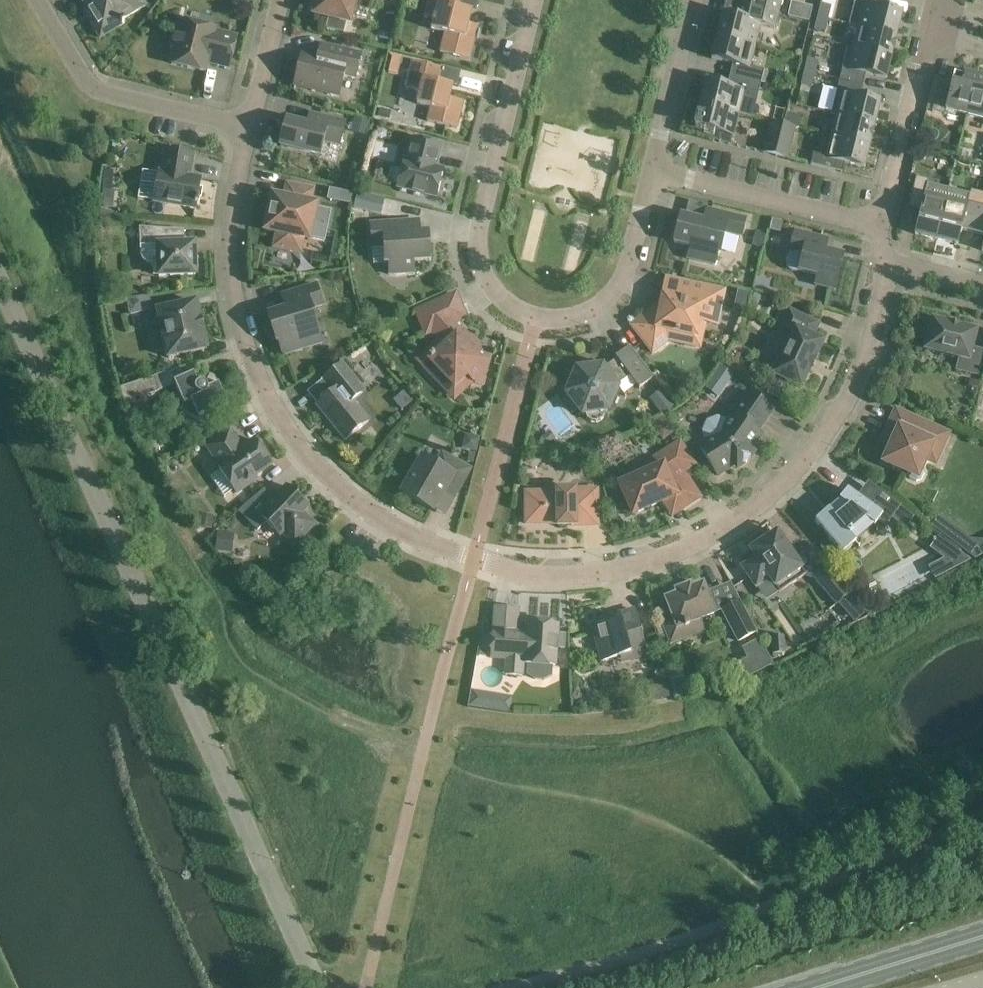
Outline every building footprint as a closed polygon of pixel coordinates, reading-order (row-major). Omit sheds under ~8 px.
[(87,10),(84,12),(100,39),(125,24),(123,20),(137,12),(130,0),(81,0),(87,10)] [(314,15),(328,19),(326,29),(344,34),(346,23),(350,24),(356,0),(318,0),(314,15)] [(440,53),(470,61),(478,27),(469,24),(472,12),(458,8),(460,0),(429,0),(425,16),(434,19),(431,29),(445,33),(440,53)] [(737,7),(776,16),(780,0),(738,0),(737,7)] [(848,25),(858,28),(897,37),(902,15),(875,8),(877,0),(855,0),(852,12),(848,25)] [(794,1),(790,18),(811,22),(814,5),(794,1)] [(821,5),(817,17),(828,20),(831,7),(821,5)] [(723,15),(717,38),(756,47),(761,26),(773,29),(773,28),(776,16),(737,7),(734,18),(723,15)] [(828,20),(817,17),(813,33),(825,36),(828,20)] [(215,32),(215,30),(182,22),(181,27),(176,26),(171,48),(175,49),(172,65),(205,73),(207,63),(229,69),(237,38),(215,32)] [(858,28),(853,49),(892,58),(897,37),(858,28)] [(731,64),(750,69),(756,47),(717,38),(712,60),(731,64)] [(322,45),(318,59),(302,55),(295,86),(338,96),(343,77),(355,80),(361,55),(322,45)] [(886,80),(892,58),(853,49),(848,47),(840,81),(857,85),(860,74),(886,80)] [(393,57),(388,75),(398,77),(403,60),(393,57)] [(804,72),(815,75),(818,61),(807,59),(804,72)] [(439,83),(442,69),(412,62),(406,89),(420,92),(417,105),(431,108),(427,122),(457,130),(464,103),(450,99),(453,87),(439,83)] [(751,81),(762,84),(764,73),(753,70),(751,81)] [(800,85),(812,88),(815,75),(804,72),(800,85)] [(946,111),(967,116),(977,77),(964,74),(963,77),(954,75),(952,82),(940,79),(932,112),(945,115),(946,111)] [(977,77),(967,116),(982,120),(982,78),(977,77)] [(706,83),(701,105),(739,114),(753,118),(759,96),(762,84),(751,81),(737,78),(734,90),(726,88),(706,83)] [(857,85),(840,81),(832,115),(837,116),(875,126),(881,103),(854,97),(857,85)] [(734,136),(739,114),(701,105),(695,127),(734,136)] [(391,113),(380,111),(378,118),(390,121),(391,113)] [(789,113),(786,126),(798,129),(801,116),(789,113)] [(310,114),(308,126),(286,121),(280,147),(320,156),(323,142),(340,146),(345,123),(310,114)] [(870,147),(875,126),(837,116),(832,137),(870,147)] [(370,124),(355,121),(351,135),(366,139),(370,124)] [(776,157),(783,126),(771,123),(763,154),(776,157)] [(795,129),(783,126),(776,157),(788,160),(795,129)] [(865,169),(870,147),(832,137),(826,158),(814,155),(811,166),(842,174),(845,164),(865,169)] [(414,139),(408,162),(404,161),(397,188),(436,198),(443,171),(435,169),(441,146),(414,139)] [(190,169),(192,155),(166,150),(163,174),(159,174),(154,202),(196,209),(200,180),(187,178),(188,169),(190,169)] [(967,154),(958,151),(957,159),(965,161),(967,154)] [(111,193),(114,174),(105,172),(103,192),(101,210),(114,211),(115,194),(111,193)] [(910,203),(922,206),(915,235),(937,240),(949,189),(928,184),(929,181),(916,177),(910,203)] [(316,206),(310,205),(313,191),(287,186),(284,200),(273,197),(265,232),(277,234),(274,248),(300,254),(303,239),(324,244),(332,210),(316,206)] [(937,240),(958,245),(962,232),(974,235),(982,197),(982,194),(971,191),(970,195),(949,189),(937,240)] [(358,193),(353,209),(381,216),(385,200),(358,193)] [(974,235),(982,237),(982,197),(974,235)] [(704,222),(681,216),(674,243),(690,248),(687,259),(714,266),(717,254),(720,255),(725,233),(741,237),(746,220),(707,210),(704,222)] [(100,218),(100,229),(119,229),(119,219),(100,218)] [(772,219),(769,230),(781,233),(783,222),(772,219)] [(385,264),(389,264),(390,276),(414,274),(413,262),(430,261),(428,233),(422,233),(421,221),(371,225),(372,249),(384,248),(385,264)] [(184,245),(184,231),(139,228),(140,255),(140,256),(141,258),(142,260),(144,262),(146,264),(148,265),(150,265),(151,265),(158,265),(159,277),(195,276),(194,245),(184,245)] [(795,272),(799,272),(817,276),(815,286),(835,291),(844,256),(825,252),(828,240),(795,232),(789,256),(787,258),(786,262),(786,265),(788,268),(792,271),(795,272)] [(757,233),(753,245),(762,248),(766,235),(757,233)] [(663,296),(660,310),(654,309),(631,327),(652,354),(677,334),(697,339),(700,323),(717,327),(725,292),(678,281),(674,298),(663,296)] [(286,310),(268,315),(277,343),(279,342),(280,345),(283,356),(322,344),(318,334),(311,309),(323,306),(316,286),(282,296),(286,310)] [(738,290),(733,309),(743,312),(747,293),(738,290)] [(763,295),(756,292),(751,301),(758,304),(763,295)] [(129,316),(153,310),(150,297),(126,299),(129,316)] [(471,343),(475,340),(458,322),(447,298),(415,312),(426,336),(432,333),(445,346),(423,366),(436,380),(455,400),(460,394),(473,383),(483,386),(489,362),(471,343)] [(207,350),(196,303),(157,311),(168,359),(207,350)] [(776,377),(768,393),(783,400),(790,384),(801,389),(810,371),(811,371),(815,361),(823,343),(812,338),(818,325),(790,311),(783,325),(795,331),(788,344),(784,342),(779,342),(775,345),(773,349),(774,354),(776,358),(780,361),(773,375),(776,377)] [(957,371),(978,376),(982,355),(982,352),(972,349),(976,332),(933,321),(932,325),(926,328),(923,337),(927,343),(925,350),(960,359),(957,371)] [(604,412),(608,412),(618,388),(617,386),(630,377),(639,389),(654,379),(630,347),(615,358),(617,359),(604,369),(603,367),(577,370),(567,394),(582,415),(585,415),(588,419),(591,422),(597,423),(601,421),(604,417),(604,412)] [(333,393),(317,405),(346,441),(368,422),(352,403),(366,391),(344,363),(323,380),(333,393)] [(723,385),(732,373),(722,367),(714,378),(723,385)] [(198,385),(194,374),(174,383),(184,406),(181,413),(206,426),(212,413),(228,407),(219,386),(208,390),(207,387),(206,385),(203,384),(202,384),(200,385),(198,385)] [(159,392),(154,377),(120,388),(125,403),(159,392)] [(685,382),(676,380),(673,396),(682,398),(685,382)] [(413,403),(404,392),(393,401),(402,411),(413,403)] [(726,418),(718,415),(706,420),(703,431),(704,436),(706,442),(698,447),(718,476),(739,462),(747,455),(761,435),(757,432),(772,410),(748,393),(729,419),(726,418)] [(655,407),(663,418),(676,408),(668,397),(655,407)] [(883,463),(908,474),(907,475),(909,479),(916,482),(921,480),(925,473),(923,470),(922,469),(940,430),(896,411),(881,442),(891,446),(883,463)] [(257,480),(255,477),(272,465),(255,441),(243,449),(231,431),(206,447),(219,466),(218,467),(237,494),(257,480)] [(548,445),(554,440),(549,434),(543,439),(548,445)] [(462,451),(478,455),(481,440),(465,436),(462,451)] [(634,479),(620,485),(633,515),(663,502),(673,517),(684,510),(702,499),(685,472),(696,465),(681,442),(630,474),(634,479)] [(437,467),(423,459),(404,492),(432,508),(443,489),(454,494),(467,470),(443,457),(437,467)] [(308,507),(287,487),(270,505),(260,494),(238,512),(258,532),(266,523),(280,536),(283,533),(295,545),(314,525),(302,513),(308,507)] [(557,493),(526,494),(526,525),(558,524),(558,527),(567,527),(567,524),(574,524),(574,527),(584,526),(584,507),(597,507),(597,490),(557,491),(557,493)] [(838,559),(874,528),(887,511),(863,493),(859,498),(848,490),(839,502),(825,514),(810,526),(838,559)] [(891,518),(906,529),(915,517),(900,506),(891,518)] [(201,516),(198,530),(212,532),(215,518),(201,516)] [(756,588),(769,579),(779,593),(806,576),(777,533),(751,551),(756,559),(743,568),(756,588)] [(233,553),(235,538),(218,536),(216,551),(233,553)] [(982,556),(982,541),(969,541),(969,557),(974,560),(982,556)] [(850,594),(825,566),(811,577),(836,606),(850,594)] [(690,587),(676,592),(678,596),(666,601),(673,618),(662,622),(671,644),(703,632),(699,620),(714,615),(703,586),(691,591),(690,587)] [(741,603),(721,611),(738,643),(757,634),(741,603)] [(629,655),(630,660),(646,656),(634,611),(619,615),(620,620),(593,628),(602,662),(629,655)] [(567,634),(557,634),(558,625),(529,623),(528,634),(492,631),(490,658),(526,661),(526,665),(528,665),(527,675),(535,680),(544,681),(553,676),(553,667),(555,667),(556,649),(565,649),(567,634)] [(478,657),(486,658),(488,636),(482,635),(478,657)] [(772,636),(772,654),(786,654),(786,637),(772,636)] [(743,650),(754,672),(771,663),(760,642),(743,650)] [(650,686),(652,699),(669,697),(668,684),(650,686)] [(472,692),(470,706),(511,713),(513,698),(472,692)]
